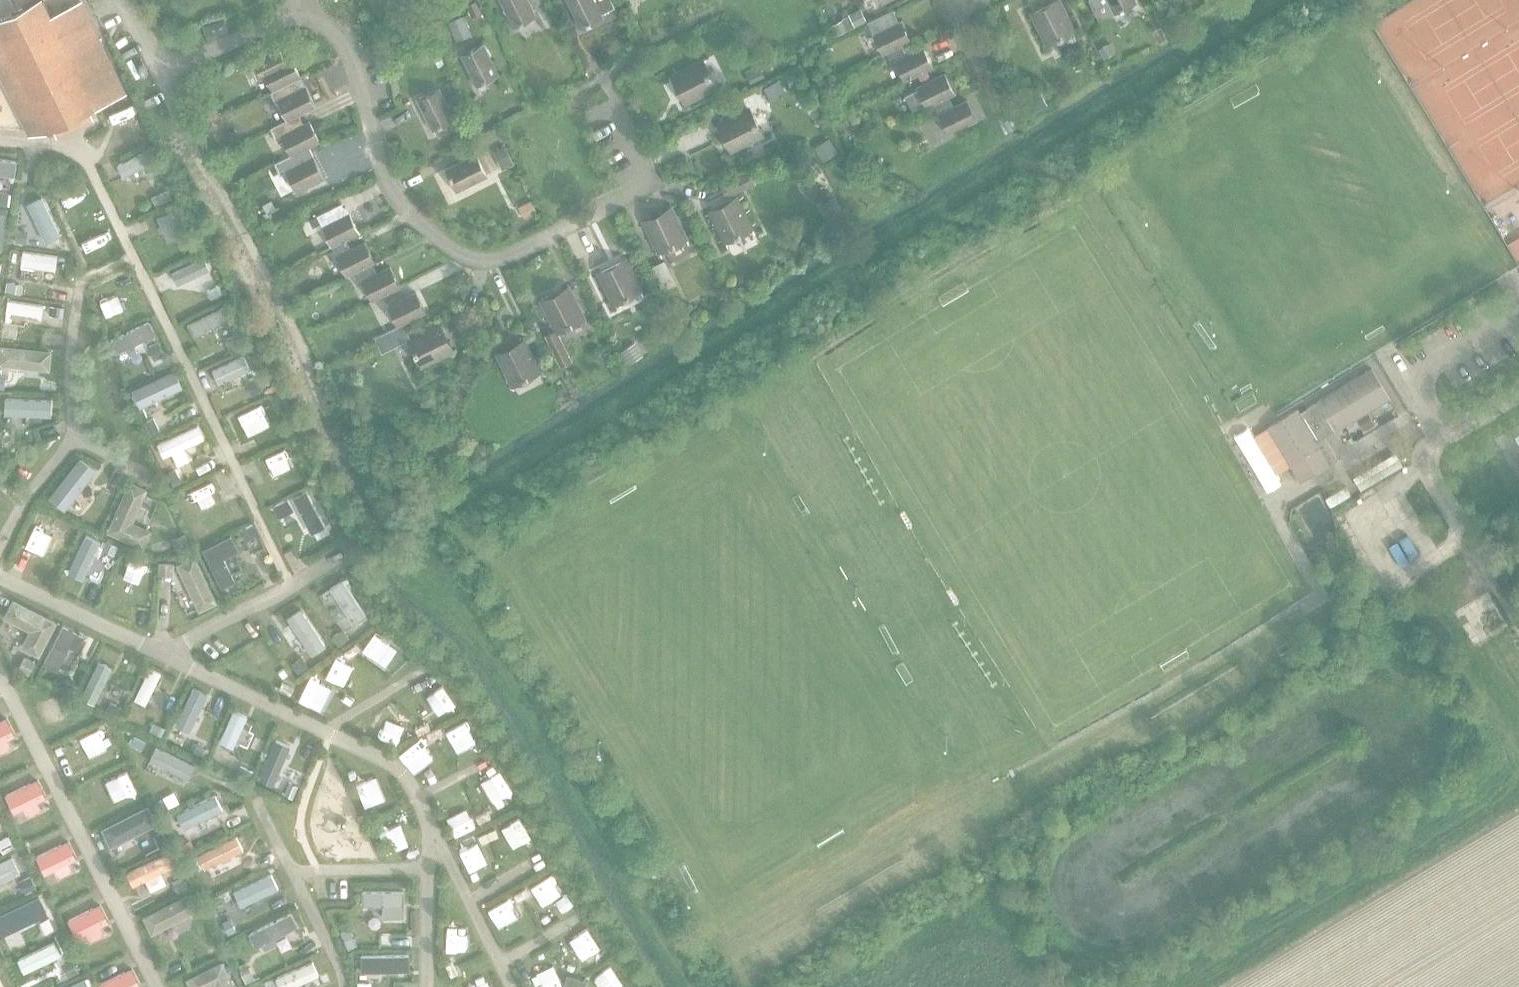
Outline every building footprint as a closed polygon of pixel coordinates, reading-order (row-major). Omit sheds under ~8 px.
[(47,131),(96,107),(44,0),(36,0),(0,18),(0,35),(47,131)] [(514,26),(535,15),(528,0),(502,0),(514,26)] [(581,27),(603,17),(594,0),(568,0),(581,27)] [(1032,14),(1046,42),(1074,28),(1060,0),(1032,14)] [(1115,12),(1135,2),(1135,0),(1109,0),(1115,12)] [(867,20),(873,32),(898,20),(892,8),(867,20)] [(893,47),(904,42),(910,39),(901,20),(873,33),(883,52),(893,47)] [(904,42),(893,47),(897,55),(908,49),(904,42)] [(462,53),(478,84),(498,74),(483,43),(462,53)] [(904,79),(917,73),(926,69),(932,66),(923,47),(895,60),(904,79)] [(263,70),(272,89),(300,75),(291,56),(263,70)] [(673,73),(687,101),(713,88),(699,60),(673,73)] [(926,69),(917,73),(920,81),(930,77),(926,69)] [(925,103),(926,106),(954,92),(945,73),(917,86),(917,88),(904,94),(912,110),(925,103)] [(287,119),(298,114),(315,106),(305,86),(277,100),(287,119)] [(418,98),(433,128),(454,118),(439,87),(418,98)] [(939,113),(948,133),(976,119),(967,100),(939,113)] [(720,122),(733,150),(760,137),(746,108),(720,122)] [(290,154),(300,149),(318,140),(309,121),(303,124),(298,114),(287,119),(270,128),(277,142),(283,139),(290,154)] [(123,176),(155,160),(149,148),(117,164),(123,176)] [(300,149),(290,154),(280,159),(295,189),(323,176),(313,156),(306,160),(300,149)] [(445,169),(456,190),(487,175),(476,153),(445,169)] [(11,175),(12,161),(0,160),(0,174),(11,175)] [(721,187),(725,197),(753,184),(748,174),(721,187)] [(709,212),(722,239),(750,225),(737,198),(709,212)] [(331,246),(346,238),(359,232),(350,213),(345,201),(301,222),(306,234),(322,226),(331,246)] [(77,209),(97,249),(109,243),(90,203),(77,209)] [(61,237),(46,204),(35,209),(44,228),(39,231),(43,239),(48,236),(51,242),(61,237)] [(150,232),(181,217),(175,205),(144,220),(150,232)] [(644,222),(657,250),(685,236),(671,208),(644,222)] [(346,276),(357,270),(371,263),(374,262),(365,242),(351,249),(346,238),(331,246),(346,276)] [(20,265),(55,270),(57,255),(22,251),(20,265)] [(179,285),(205,272),(198,259),(173,272),(179,285)] [(651,265),(662,289),(675,283),(663,259),(651,265)] [(599,274),(612,301),(640,288),(627,261),(599,274)] [(371,263),(357,270),(372,300),(400,286),(390,267),(376,273),(371,263)] [(104,295),(128,283),(124,273),(99,284),(104,295)] [(542,303),(555,330),(583,316),(570,289),(542,303)] [(388,306),(398,325),(425,312),(416,292),(388,306)] [(6,311),(41,316),(42,305),(8,300),(6,311)] [(193,337),(229,319),(223,306),(187,324),(193,337)] [(116,352),(154,333),(148,321),(110,340),(116,352)] [(409,337),(423,365),(450,352),(436,323),(409,337)] [(544,335),(558,364),(569,358),(555,330),(544,335)] [(232,354),(244,348),(236,333),(225,339),(232,354)] [(497,356),(511,383),(538,369),(525,342),(497,356)] [(49,369),(51,350),(0,345),(0,364),(49,369)] [(210,382),(249,365),(243,352),(204,368),(210,382)] [(1335,428),(1336,429),(1389,398),(1371,368),(1318,400),(1319,401),(1300,413),(1298,409),(1268,427),(1291,465),(1299,480),(1337,458),(1324,435),(1335,428)] [(140,407),(182,386),(174,369),(131,389),(140,407)] [(51,398),(11,396),(10,410),(50,411),(51,398)] [(241,422),(265,410),(260,400),(235,411),(241,422)] [(163,456),(203,438),(197,425),(157,444),(163,456)] [(286,443),(255,458),(260,469),(275,462),(276,463),(285,459),(285,458),(291,455),(286,443)] [(65,509),(96,469),(80,457),(49,496),(65,509)] [(182,508),(220,489),(214,476),(176,495),(182,508)] [(107,531),(143,547),(151,529),(132,521),(147,488),(129,480),(107,531)] [(324,526),(306,490),(292,497),(311,533),(324,526)] [(278,518),(293,510),(287,498),(272,506),(278,518)] [(33,551),(50,519),(39,514),(23,546),(33,551)] [(202,549),(221,587),(235,580),(223,557),(238,549),(231,535),(202,549)] [(80,538),(66,567),(77,573),(91,543),(80,538)] [(176,564),(198,611),(217,602),(194,555),(176,564)] [(119,564),(102,604),(115,609),(132,570),(119,564)] [(12,598),(3,617),(29,630),(21,647),(38,656),(56,621),(12,598)] [(63,625),(43,663),(57,670),(69,645),(77,649),(84,636),(63,625)] [(98,660),(81,697),(94,703),(111,667),(98,660)] [(145,704),(160,672),(150,667),(134,699),(145,704)] [(192,688),(175,724),(186,729),(197,707),(201,709),(205,700),(201,698),(203,694),(192,688)] [(34,704),(52,712),(50,716),(59,720),(61,716),(66,719),(72,707),(39,692),(34,704)] [(233,710),(219,741),(232,747),(246,716),(233,710)] [(79,751),(111,736),(106,725),(74,740),(79,751)] [(274,738),(257,777),(270,783),(287,743),(274,738)] [(187,762),(156,747),(150,760),(181,775),(187,762)] [(125,765),(85,785),(91,798),(112,787),(116,795),(126,791),(122,783),(131,778),(125,765)] [(475,778),(444,793),(461,827),(492,812),(475,778)] [(184,824),(221,805),(215,793),(178,811),(184,824)] [(110,846),(156,823),(147,805),(101,828),(110,846)] [(236,835),(198,855),(204,868),(242,849),(236,835)] [(133,885),(175,864),(169,852),(126,872),(133,885)] [(13,872),(8,861),(0,865),(0,879),(13,872)] [(262,874),(218,896),(230,918),(239,913),(236,908),(248,902),(250,906),(259,902),(257,898),(270,891),(262,874)] [(151,933),(200,909),(191,891),(142,916),(151,933)] [(403,891),(362,891),(362,904),(382,904),(382,916),(403,916),(403,891)] [(33,914),(27,903),(0,917),(0,927),(2,931),(33,914)] [(290,912),(248,933),(255,946),(261,943),(264,949),(276,943),(273,937),(297,925),(290,912)] [(24,972),(60,954),(53,941),(17,959),(24,972)] [(408,954),(361,955),(361,970),(408,970),(408,954)] [(213,986),(235,986),(222,960),(186,978),(190,986),(211,986),(213,986)] [(303,978),(298,967),(268,981),(270,986),(283,986),(303,978)]
